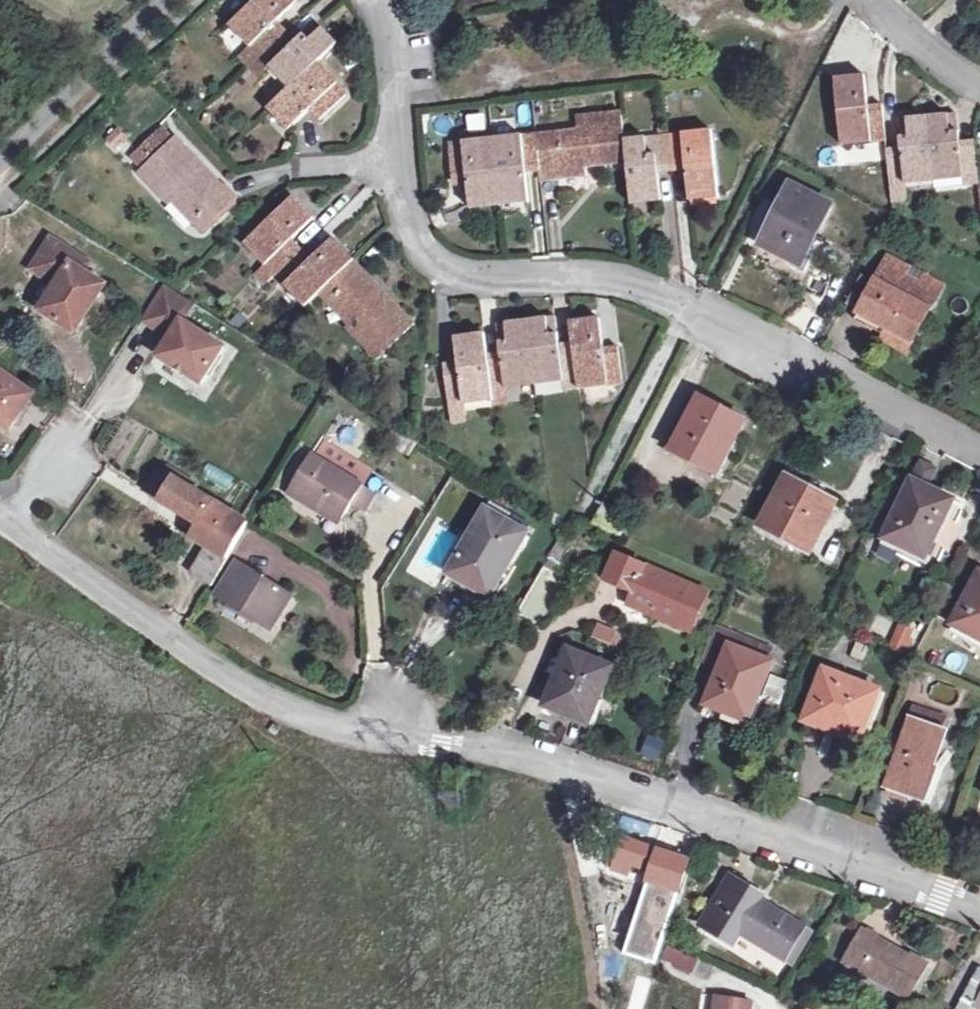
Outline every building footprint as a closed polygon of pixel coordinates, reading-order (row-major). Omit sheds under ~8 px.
[(301,1),(300,0),(260,0),(235,24),(250,42),(240,51),(259,72),(269,62),(290,84),(269,103),(292,129),(313,109),(323,120),(346,97),(320,67),(342,46),(320,21),(296,42),(279,23),(301,1)] [(870,99),(867,68),(842,70),(848,140),(890,136),(887,98),(870,99)] [(906,141),(892,142),(898,200),(913,198),(910,179),(979,172),(979,153),(978,134),(965,136),(962,108),(904,112),(906,141)] [(454,143),(457,182),(470,181),(472,209),(533,203),(531,175),(546,174),(547,181),(585,178),(584,170),(632,166),(636,204),(663,203),(661,174),(688,172),(691,200),(722,198),(715,125),(630,131),(629,114),(579,117),(580,134),(454,143)] [(181,137),(179,139),(169,128),(135,159),(146,170),(144,171),(175,204),(177,202),(205,231),(238,198),(181,137)] [(807,255),(837,197),(798,176),(766,235),(807,255)] [(295,241),(316,221),(295,199),(249,243),(264,258),(252,270),(263,281),(275,270),(309,305),(327,287),(355,317),(347,325),(380,359),(416,323),(333,238),(312,258),(295,241)] [(54,238),(34,268),(58,284),(43,308),(77,330),(107,283),(86,269),(91,262),(54,238)] [(884,268),(906,280),(914,266),(892,254),(884,268)] [(868,298),(884,268),(867,259),(851,288),(868,298)] [(917,339),(939,298),(906,280),(884,268),(868,298),(857,318),(871,326),(876,317),(917,339)] [(192,308),(164,290),(144,322),(171,339),(160,357),(203,383),(225,347),(183,321),(192,308)] [(459,335),(461,366),(452,367),(455,403),(495,399),(494,386),(578,378),(579,388),(623,383),(619,347),(603,348),(600,319),(571,322),(573,341),(562,342),(559,317),(498,324),(500,349),(488,350),(486,333),(459,335)] [(6,423),(32,388),(0,365),(0,418),(6,423)] [(721,471),(747,420),(705,398),(679,449),(721,471)] [(296,493),(344,523),(356,503),(366,485),(375,470),(330,443),(321,458),(318,457),(296,493)] [(922,466),(915,481),(933,489),(940,474),(922,466)] [(214,533),(207,546),(192,573),(213,586),(249,524),(189,489),(177,482),(163,474),(151,496),(199,524),(214,533)] [(181,475),(177,482),(189,489),(193,482),(181,475)] [(809,548),(834,499),(792,476),(766,525),(809,548)] [(957,500),(933,489),(915,481),(888,543),(930,561),(957,500)] [(366,485),(356,503),(368,510),(378,492),(366,485)] [(502,563),(509,567),(528,534),(491,511),(452,573),(484,592),(502,563)] [(623,534),(630,520),(617,515),(610,528),(623,534)] [(191,537),(207,546),(214,533),(199,524),(191,537)] [(561,570),(571,551),(558,544),(548,563),(561,570)] [(692,631),(709,591),(620,554),(608,581),(635,592),(636,591),(658,600),(652,614),(692,631)] [(491,596),(509,567),(502,563),(484,592),(491,596)] [(275,627),(293,596),(239,565),(220,597),(275,627)] [(957,627),(979,638),(979,584),(957,627)] [(615,644),(620,631),(604,624),(598,637),(615,644)] [(705,657),(725,666),(734,643),(743,647),(747,637),(718,625),(705,657)] [(909,656),(919,632),(905,626),(894,650),(909,656)] [(747,637),(743,647),(769,657),(774,647),(747,637)] [(868,660),(873,648),(856,640),(850,653),(868,660)] [(756,713),(776,660),(769,657),(743,647),(734,643),(725,666),(712,701),(731,708),(733,704),(756,713)] [(589,725),(613,670),(571,652),(548,707),(589,725)] [(865,732),(882,690),(829,670),(812,717),(831,724),(833,719),(865,732)] [(657,704),(661,693),(649,687),(644,699),(657,704)] [(919,705),(914,717),(946,730),(951,717),(919,705)] [(946,730),(914,717),(887,786),(915,796),(928,765),(936,767),(950,731),(946,730)] [(267,731),(276,736),(280,729),(272,724),(267,731)] [(658,761),(666,739),(647,732),(640,755),(658,761)] [(458,785),(461,769),(448,765),(445,781),(458,785)] [(915,796),(931,803),(944,771),(936,767),(928,765),(915,796)] [(617,858),(639,866),(646,846),(625,838),(617,858)] [(755,899),(759,893),(734,877),(704,925),(730,941),(737,929),(787,960),(807,928),(792,918),(790,921),(755,899)] [(911,956),(909,959),(866,933),(848,962),(908,998),(928,966),(911,956)] [(693,971),(700,959),(671,945),(665,958),(693,971)] [(964,998),(978,1006),(979,1007),(979,969),(964,998)] [(752,1001),(716,996),(714,1008),(751,1008),(752,1001)] [(964,998),(958,1008),(976,1008),(978,1006),(964,998)]
